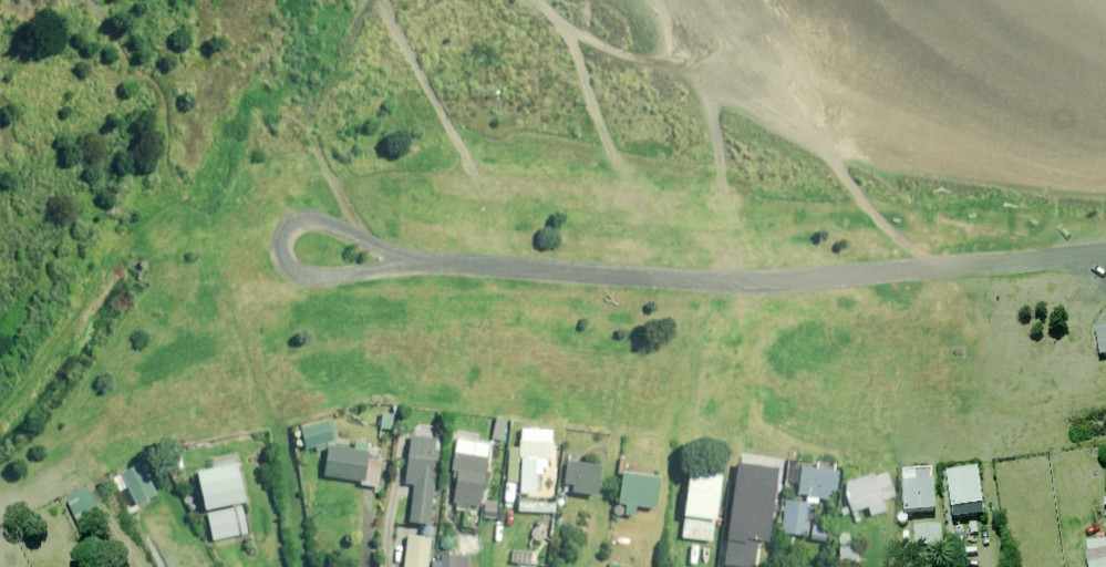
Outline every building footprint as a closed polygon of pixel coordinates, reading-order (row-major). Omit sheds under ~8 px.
[(1097,327),(1102,356),(1105,356),(1105,326),(1097,327)] [(393,416),(381,415),(380,429),(392,430),(393,416)] [(507,421),(493,421),(492,440),(506,441),(507,421)] [(326,451),(325,445),(335,443),(331,423),(300,430),(305,449),(314,447),(315,453),(326,451)] [(537,460),(552,460),(553,431),(521,430),(520,458),(523,458),(521,494),(534,494),(535,475),(544,475),(544,466),(537,466),(537,460)] [(457,471),(453,512),(465,513),(463,527),(480,529),(489,438),(456,435),(453,471),(457,471)] [(437,440),(410,438),(405,485),(414,486),(410,524),(429,525),(437,440)] [(369,445),(356,444),(355,450),(327,446),(323,477),(361,482),(360,486),(378,488),(381,460),(367,458),(369,445)] [(738,454),(724,560),(755,564),(759,533),(770,534),(780,460),(738,454)] [(599,467),(568,463),(564,493),(596,496),(599,467)] [(205,511),(207,511),(213,542),(250,535),(244,504),(236,465),(197,473),(205,511)] [(156,496),(141,466),(121,475),(136,506),(156,496)] [(839,472),(802,468),(799,495),(810,496),(809,503),(818,504),(819,499),(831,500),(833,490),(837,491),(839,472)] [(936,513),(934,468),(915,469),(915,474),(903,474),(905,515),(936,513)] [(721,474),(691,470),(682,539),(713,542),(721,474)] [(985,517),(979,470),(948,474),(954,521),(985,517)] [(659,479),(623,475),(618,515),(635,518),(637,507),(656,509),(659,479)] [(894,498),(889,476),(846,485),(852,513),(870,509),(871,516),(886,513),(883,500),(894,498)] [(97,495),(68,508),(77,527),(105,513),(97,495)] [(340,507),(325,502),(322,511),(337,515),(340,507)] [(813,505),(787,502),(783,534),(809,537),(813,505)] [(815,524),(813,540),(831,543),(833,527),(815,524)] [(944,547),(943,526),(916,528),(917,549),(944,547)] [(546,529),(533,528),(533,541),(545,542),(546,529)] [(409,537),(405,566),(428,566),(431,539),(409,537)] [(1086,546),(1090,566),(1105,566),(1105,542),(1086,546)] [(859,565),(859,548),(841,549),(841,565),(859,565)] [(442,563),(435,562),(434,566),(469,566),(470,558),(443,556),(442,563)]
